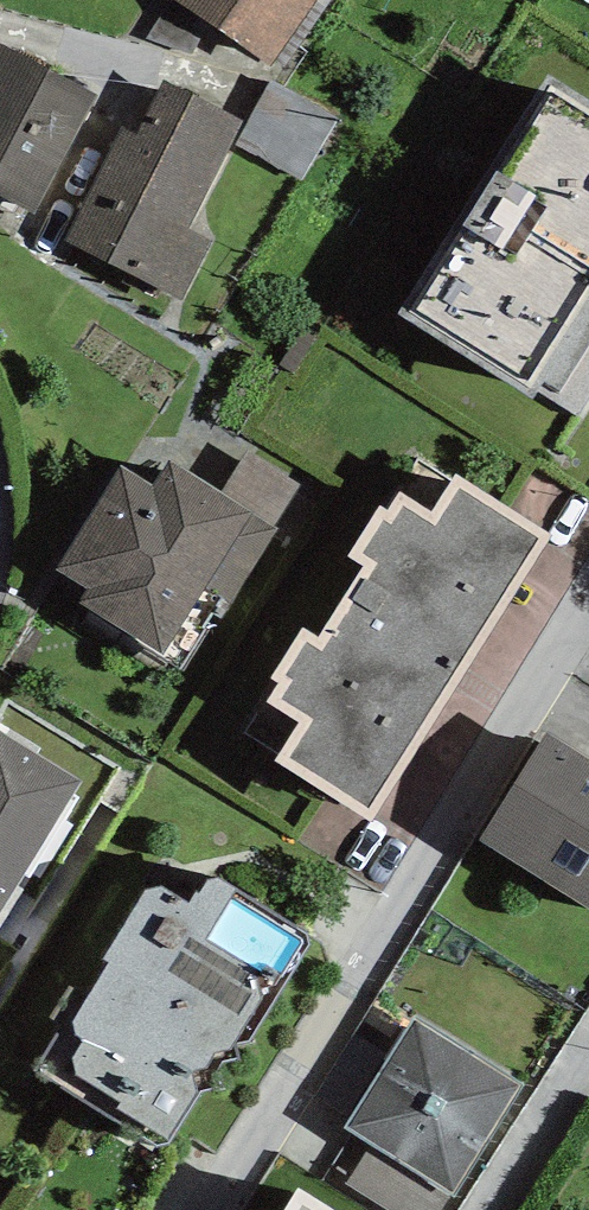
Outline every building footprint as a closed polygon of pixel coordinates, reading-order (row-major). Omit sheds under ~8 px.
[(273,65),(317,0),(176,0),(273,65)] [(97,96),(0,46),(0,195),(35,213),(97,96)] [(532,397),(542,381),(559,391),(588,343),(588,101),(549,76),(399,314),(532,397)] [(338,117),(272,80),(236,145),(302,181),(338,117)] [(65,240),(184,300),(212,241),(188,229),(243,122),(163,81),(138,135),(122,127),(65,240)] [(222,493),(294,539),(320,498),(248,452),(222,493)] [(247,613),(294,539),(222,493),(168,459),(153,484),(121,463),(53,571),(84,590),(76,603),(163,658),(207,588),(247,613)] [(275,760),(371,822),(553,535),(454,474),(432,511),(400,491),(388,508),(381,504),(348,556),(364,567),(319,635),(303,628),(270,679),(277,683),(266,702),(300,723),(275,760)] [(547,732),(480,840),(588,910),(588,758),(547,732)] [(73,801),(67,797),(74,786),(0,743),(0,925),(73,801)] [(310,946),(308,934),(218,878),(208,880),(199,894),(195,891),(189,903),(163,887),(145,890),(102,959),(109,964),(87,996),(69,986),(49,1017),(64,1025),(34,1070),(157,1146),(169,1143),(200,1092),(221,1085),(218,1072),(223,1063),(240,1059),(238,1044),(250,1042),(310,946)] [(523,1086),(414,1018),(345,1128),(372,1144),(451,1195),(454,1197),(523,1086)] [(451,1195),(372,1144),(347,1183),(388,1209),(441,1209),(451,1195)] [(298,1188),(284,1209),(334,1209),(298,1188)]
